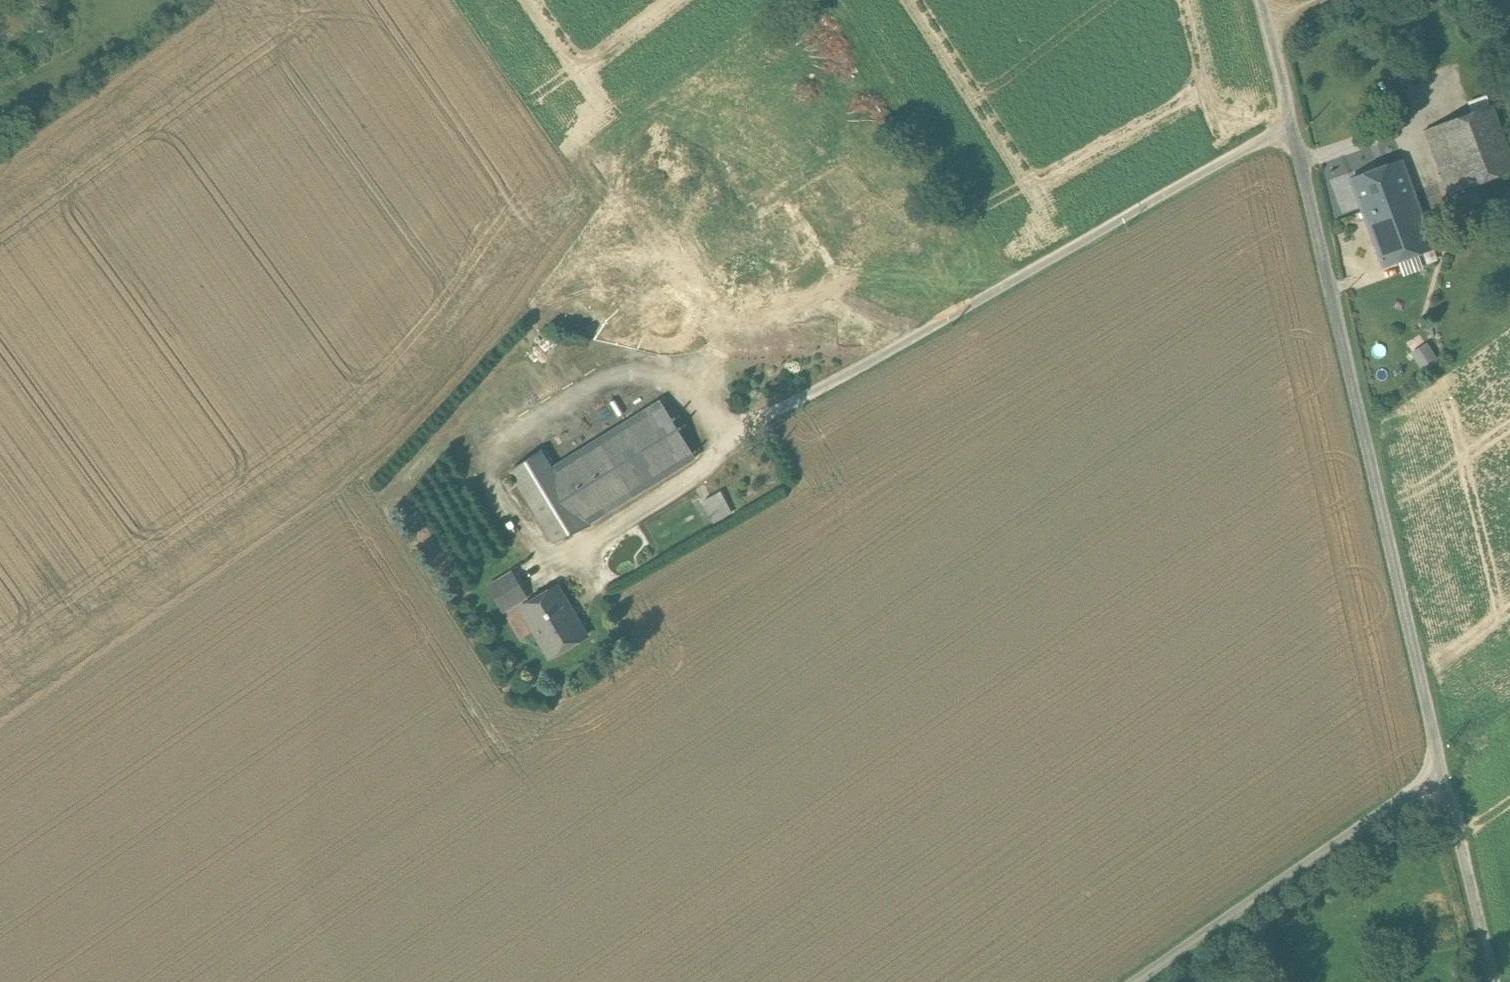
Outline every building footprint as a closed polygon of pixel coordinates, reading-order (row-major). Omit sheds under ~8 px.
[(1441,124),(1448,142),(1466,189),(1509,172),(1509,149),(1493,104),(1491,105),(1487,96),(1471,102),(1474,111),(1441,124)] [(1441,124),(1425,130),(1432,148),(1448,142),(1441,124)] [(1448,142),(1432,148),(1450,195),(1466,189),(1448,142)] [(1353,180),(1370,225),(1385,220),(1383,215),(1393,211),(1396,219),(1421,211),(1405,169),(1402,162),(1353,180)] [(1421,211),(1396,219),(1393,211),(1383,215),(1385,220),(1370,225),(1385,266),(1435,247),(1421,211)] [(629,328),(639,345),(649,334),(642,318),(648,303),(664,295),(679,301),(691,289),(673,280),(654,281),(637,291),(628,309),(629,328)] [(1413,352),(1418,359),(1431,351),(1426,344),(1413,352)] [(1437,361),(1431,351),(1418,359),(1424,369),(1437,361)] [(662,401),(553,469),(544,454),(543,452),(544,452),(543,450),(511,470),(557,547),(589,526),(588,524),(696,457),(662,401)] [(721,493),(703,503),(714,523),(732,512),(721,493)] [(513,572),(489,587),(504,611),(528,597),(513,572)] [(558,586),(521,608),(550,658),(587,635),(558,586)] [(514,623),(523,637),(533,630),(523,616),(514,623)]
